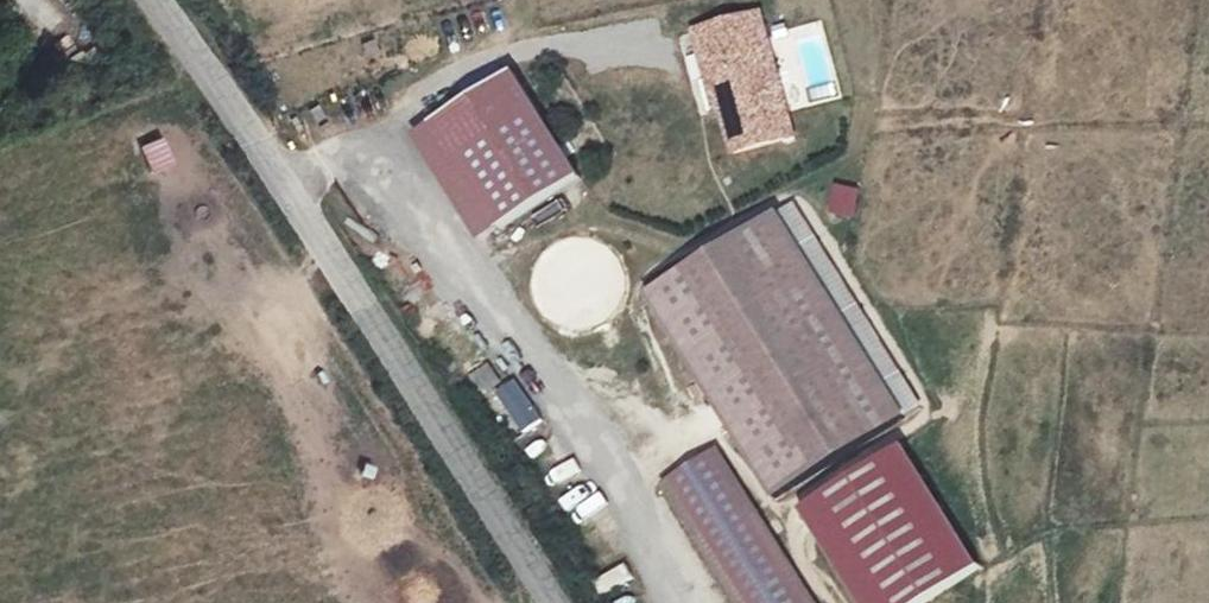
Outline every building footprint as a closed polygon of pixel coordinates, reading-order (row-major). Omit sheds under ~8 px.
[(761,15),(695,33),(708,81),(721,78),(729,109),(722,110),(722,112),(734,154),(793,138),(761,15)] [(798,95),(836,83),(817,20),(779,32),(798,95)] [(513,76),(435,123),(456,159),(535,111),(513,76)] [(716,113),(722,112),(722,110),(729,109),(721,78),(708,81),(716,113)] [(535,111),(456,159),(503,229),(578,180),(535,111)] [(151,175),(175,164),(162,136),(138,147),(151,175)] [(832,216),(858,222),(865,192),(838,186),(832,216)] [(774,218),(650,296),(775,500),(906,417),(774,218)] [(489,369),(475,378),(483,392),(497,383),(489,369)] [(519,380),(499,392),(526,434),(546,422),(519,380)] [(915,450),(805,515),(857,602),(948,602),(990,578),(915,450)] [(664,485),(740,602),(813,602),(718,453),(664,485)]
